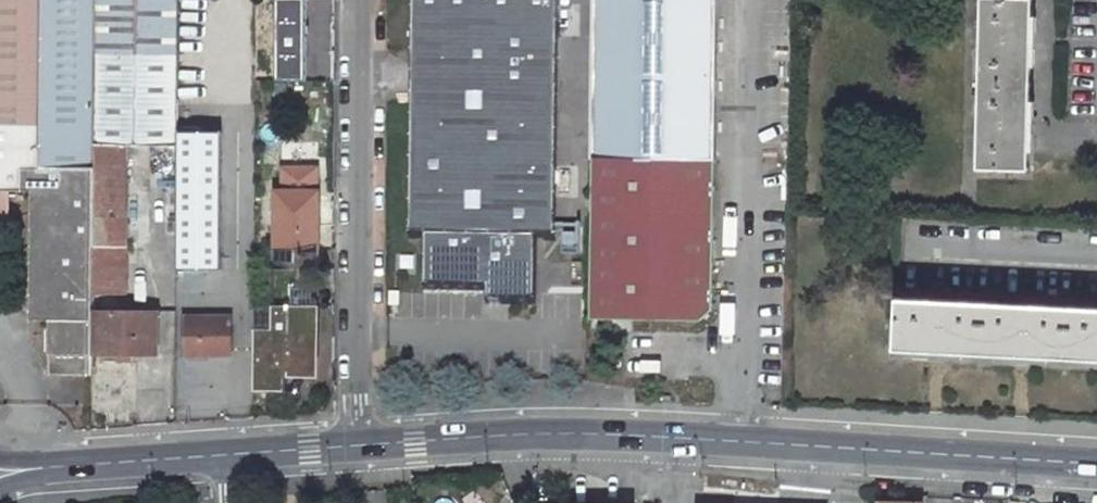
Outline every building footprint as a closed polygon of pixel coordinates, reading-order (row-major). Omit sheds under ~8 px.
[(93,55),(94,0),(0,0),(0,190),(11,190),(29,190),(29,220),(27,309),(37,319),(45,320),(46,365),(60,374),(89,375),(90,353),(90,310),(91,245),(92,143),(93,55)] [(311,0),(267,0),(266,84),(310,84),(311,0)] [(408,238),(422,237),(422,289),(484,290),(484,303),(534,304),(535,240),(554,240),(557,0),(411,0),(408,238)] [(590,320),(701,322),(713,311),(718,0),(594,0),(590,320)] [(1029,171),(1033,0),(982,0),(978,170),(1029,171)] [(176,56),(93,55),(92,143),(127,144),(176,145),(176,56)] [(124,246),(127,144),(92,143),(91,245),(124,246)] [(213,170),(175,170),(175,258),(211,258),(213,170)] [(11,220),(11,190),(0,190),(0,220),(11,220)] [(11,190),(11,220),(29,220),(29,190),(11,190)] [(318,307),(318,192),(278,192),(277,307),(318,307)] [(1096,362),(1096,313),(896,303),(893,352),(1096,362)] [(317,341),(318,308),(277,308),(273,308),(273,330),(252,330),(252,390),(286,389),(287,371),(295,372),(311,341),(317,341)] [(155,311),(90,310),(90,353),(154,353),(155,311)] [(181,317),(180,354),(229,354),(229,317),(181,317)]
